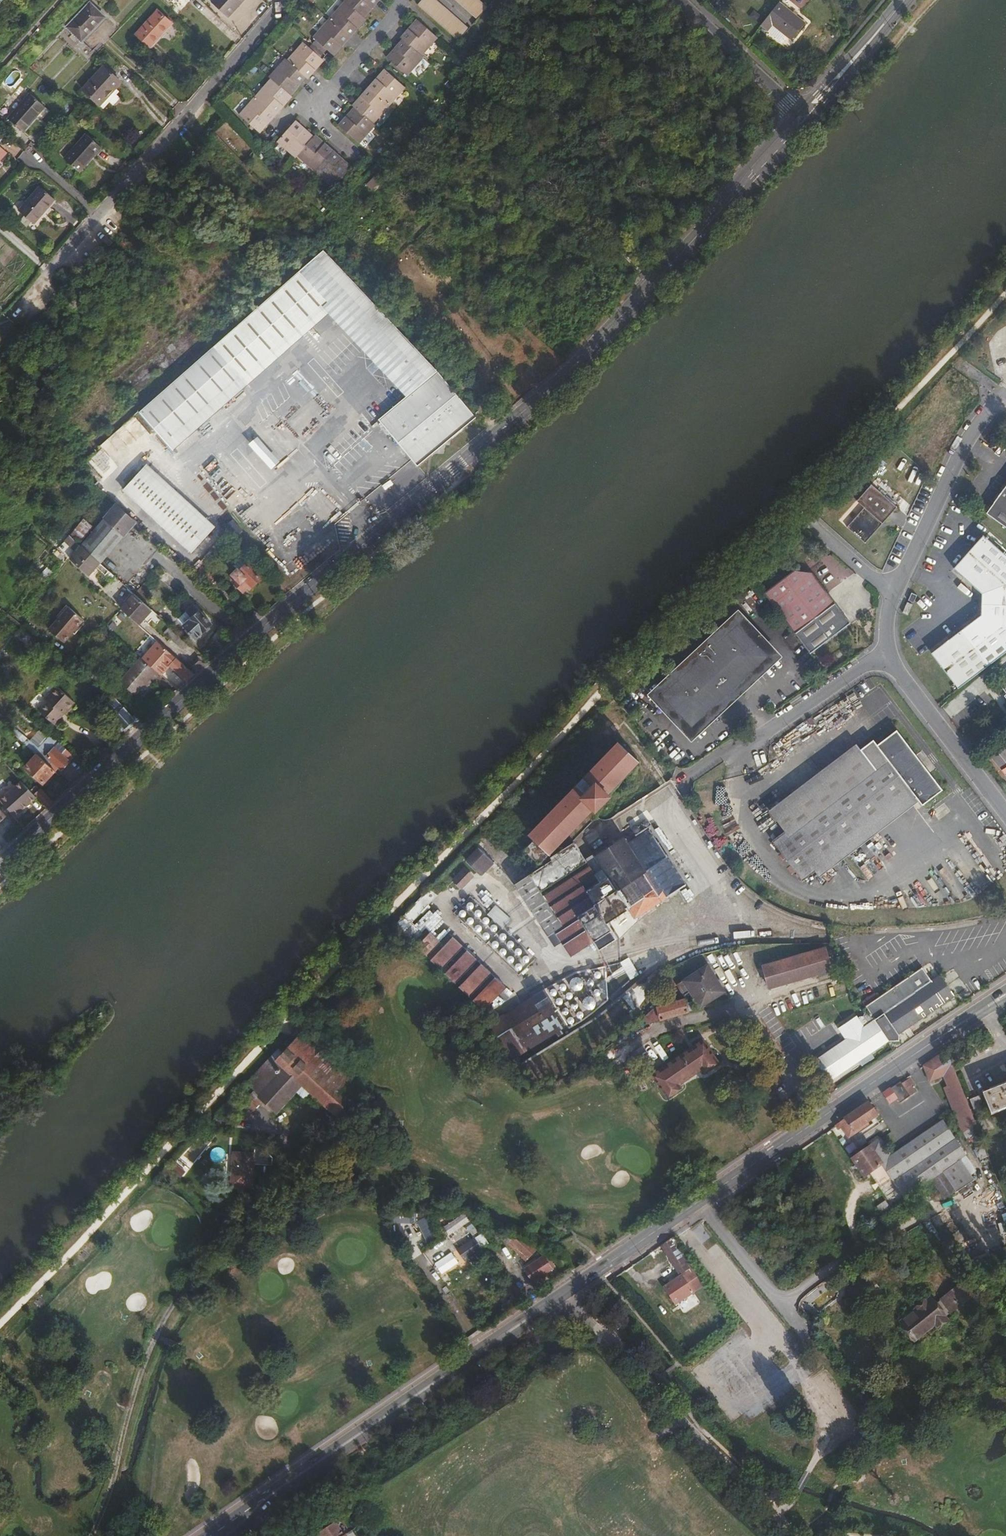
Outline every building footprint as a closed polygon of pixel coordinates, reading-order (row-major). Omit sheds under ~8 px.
[(67,23),(73,29),(71,31),(77,38),(80,35),(84,40),(107,16),(91,0),(90,0),(67,23)] [(228,14),(241,0),(212,0),(228,14)] [(362,18),(378,0),(342,0),(344,1),(362,18)] [(419,1),(460,37),(470,25),(441,0),(420,0),(419,1)] [(479,15),(490,3),(487,0),(463,0),(479,15)] [(344,1),(328,19),(348,38),(364,20),(362,18),(344,1)] [(778,3),(759,26),(767,32),(772,25),(791,41),(804,25),(778,3)] [(158,9),(136,32),(153,48),(168,32),(166,29),(172,23),(158,9)] [(400,35),(419,52),(435,33),(414,14),(398,33),(400,35)] [(328,19),(311,38),(332,56),(348,38),(328,19)] [(400,35),(384,52),(404,71),(420,53),(419,52),(400,35)] [(302,42),(285,60),(304,77),(306,79),(322,60),(302,42)] [(268,77),(270,79),(288,95),(304,77),(285,60),(284,59),(268,77)] [(103,64),(82,87),(103,107),(119,90),(115,86),(120,80),(103,64)] [(382,65),(366,83),(386,102),(403,83),(382,65)] [(270,79),(254,97),(274,115),(290,97),(288,95),(270,79)] [(352,104),(370,120),(386,102),(366,83),(350,102),(352,104)] [(28,90),(6,114),(21,127),(43,104),(28,90)] [(254,97),(238,114),(258,133),(274,115),(254,97)] [(622,102),(610,114),(617,121),(629,109),(622,102)] [(370,120),(352,104),(336,121),(357,139),(373,122),(370,120)] [(313,136),(294,120),(276,141),(295,157),(297,155),(313,136)] [(84,132),(63,156),(77,169),(98,146),(84,132)] [(313,136),(297,155),(314,171),(333,150),(315,134),(313,136)] [(351,166),(333,150),(314,171),(333,187),(351,166)] [(37,184),(16,208),(30,221),(51,197),(37,184)] [(411,392),(378,419),(418,465),(477,415),(322,248),(137,408),(167,441),(332,300),(411,392)] [(383,252),(372,263),(383,275),(395,265),(383,252)] [(259,433),(249,446),(275,466),(286,452),(259,433)] [(891,462),(886,468),(898,478),(903,472),(891,462)] [(143,464),(120,487),(192,552),(213,529),(143,464)] [(874,466),(868,473),(873,478),(880,470),(874,466)] [(883,519),(885,521),(897,507),(871,484),(856,501),(864,508),(847,527),(865,543),(879,527),(877,526),(880,522),(883,519)] [(986,513),(1005,527),(1005,486),(986,513)] [(119,505),(84,548),(102,565),(139,523),(119,505)] [(228,513),(220,519),(230,531),(238,525),(228,513)] [(983,535),(954,568),(982,594),(981,615),(931,653),(958,689),(1005,652),(1005,555),(983,535)] [(84,548),(74,559),(91,575),(99,566),(109,574),(111,572),(102,565),(84,548)] [(237,579),(234,582),(243,591),(252,584),(253,585),(261,579),(248,564),(240,571),(238,569),(233,574),(237,579)] [(794,571),(764,593),(795,633),(835,603),(812,572),(794,571)] [(912,593),(908,600),(914,603),(917,595),(912,593)] [(135,620),(139,624),(152,610),(134,594),(121,608),(135,620)] [(907,602),(903,613),(908,615),(913,605),(910,604),(907,602)] [(87,622),(68,607),(50,631),(68,646),(87,622)] [(186,623),(184,624),(195,637),(212,624),(201,610),(194,615),(191,611),(182,618),(186,623)] [(661,688),(654,694),(661,701),(664,698),(689,725),(686,727),(692,734),(699,728),(696,725),(720,703),(732,703),(726,697),(735,688),(742,695),(742,682),(766,660),(768,663),(775,657),(769,650),(765,653),(741,626),(744,623),(738,617),(731,623),(734,626),(664,691),(661,688)] [(130,647),(139,655),(149,664),(158,654),(169,663),(168,664),(186,681),(194,673),(139,624),(135,620),(129,626),(140,637),(130,647)] [(189,643),(170,626),(165,633),(184,649),(189,643)] [(149,664),(139,655),(117,679),(135,695),(142,688),(144,690),(160,673),(149,664)] [(57,686),(46,698),(49,702),(40,711),(54,725),(75,703),(57,686)] [(613,696),(481,835),(490,842),(509,822),(527,839),(530,836),(534,840),(526,849),(537,860),(528,870),(527,871),(528,873),(529,875),(530,874),(531,873),(551,860),(550,857),(574,841),(597,817),(596,816),(597,815),(597,814),(597,813),(596,812),(596,811),(611,795),(609,792),(639,761),(619,742),(636,724),(625,713),(628,711),(613,696)] [(135,718),(116,699),(108,707),(127,725),(135,718)] [(911,790),(919,801),(922,806),(943,790),(897,730),(877,745),(873,739),(773,816),(776,820),(769,825),(778,836),(772,841),(802,881),(815,871),(811,866),(911,790)] [(30,755),(34,751),(19,737),(17,738),(19,740),(17,742),(30,755)] [(58,743),(42,759),(54,771),(65,760),(68,762),(73,757),(58,743)] [(43,782),(54,771),(42,759),(37,754),(26,765),(43,782)] [(14,816),(36,797),(34,794),(21,780),(0,799),(0,800),(14,816)] [(34,794),(36,797),(47,808),(54,802),(41,788),(34,794)] [(820,877),(919,801),(911,790),(811,866),(815,871),(820,877)] [(575,844),(551,860),(552,860),(531,873),(529,875),(514,884),(548,935),(555,931),(571,956),(594,941),(599,949),(617,938),(607,922),(628,909),(635,919),(667,898),(686,885),(667,856),(650,830),(627,844),(623,838),(595,856),(608,876),(587,890),(582,884),(596,875),(591,867),(575,844)] [(478,847),(466,860),(482,875),(494,862),(478,847)] [(599,862),(591,867),(596,875),(582,884),(587,890),(608,876),(599,862)] [(464,868),(453,880),(461,889),(473,876),(464,868)] [(405,915),(395,926),(458,988),(483,1011),(506,987),(491,973),(477,959),(463,946),(453,936),(449,933),(441,942),(427,928),(423,933),(412,922),(421,913),(438,895),(437,895),(446,888),(437,880),(430,888),(405,915)] [(825,947),(762,965),(769,988),(832,970),(825,947)] [(619,962),(624,971),(633,967),(628,957),(619,962)] [(685,998),(657,1006),(659,1016),(660,1020),(690,1012),(731,999),(726,991),(708,964),(682,981),(676,984),(683,996),(689,992),(695,1000),(687,1002),(685,998)] [(875,1019),(874,1020),(889,1040),(899,1041),(899,1034),(955,996),(940,974),(932,980),(923,967),(866,1005),(875,1019)] [(570,982),(570,984),(570,985),(570,987),(572,990),(575,991),(577,991),(580,990),(583,988),(583,986),(584,983),(583,981),(582,979),(579,977),(578,977),(576,977),(574,978),(571,980),(570,982)] [(488,1024),(490,1026),(505,1050),(511,1060),(565,1027),(556,1012),(551,1004),(552,1004),(543,990),(530,997),(494,1020),(488,1024)] [(583,999),(582,1003),(583,1004),(583,1005),(585,1008),(587,1009),(589,1010),(593,1009),(595,1007),(596,1005),(597,1002),(596,999),(595,998),(592,996),(589,996),(585,997),(583,999)] [(874,1020),(874,1019),(873,1019),(848,1037),(815,1059),(830,1081),(889,1041),(889,1040),(874,1020)] [(363,1085),(299,1026),(271,1056),(301,1083),(310,1092),(336,1115),(363,1085)] [(703,1039),(651,1074),(667,1097),(681,1087),(679,1085),(703,1068),(705,1071),(718,1062),(703,1039)] [(975,1121),(946,1051),(924,1066),(930,1081),(944,1076),(948,1087),(945,1088),(962,1133),(963,1133),(967,1139),(979,1132),(975,1121)] [(301,1083),(271,1056),(247,1082),(260,1093),(258,1095),(263,1100),(276,1111),(295,1090),(301,1083)] [(902,1084),(900,1082),(887,1091),(883,1094),(890,1103),(897,1098),(900,1103),(911,1096),(916,1092),(910,1086),(914,1083),(910,1077),(902,1084)] [(260,1093),(247,1082),(233,1097),(240,1103),(242,1101),(253,1111),(263,1100),(258,1095),(260,1093)] [(310,1092),(301,1083),(295,1090),(304,1098),(310,1092)] [(983,1094),(991,1116),(1005,1110),(1005,1085),(983,1094)] [(980,1096),(970,1100),(974,1110),(984,1106),(980,1096)] [(229,1101),(222,1109),(227,1113),(234,1105),(229,1101)] [(877,1115),(869,1104),(836,1126),(838,1130),(842,1127),(849,1138),(869,1124),(867,1122),(877,1115)] [(222,1109),(217,1114),(222,1118),(227,1113),(222,1109)] [(983,1118),(975,1121),(979,1132),(981,1138),(989,1134),(983,1118)] [(904,1198),(906,1196),(932,1179),(945,1198),(954,1192),(956,1193),(974,1181),(970,1174),(976,1170),(966,1155),(943,1121),(892,1156),(880,1139),(870,1146),(870,1147),(883,1165),(904,1197),(904,1198)] [(983,1144),(975,1147),(978,1154),(980,1160),(988,1157),(983,1144)] [(861,1146),(853,1152),(856,1157),(864,1151),(861,1146)] [(864,1151),(856,1157),(852,1160),(864,1178),(883,1165),(870,1147),(864,1151)] [(233,1152),(231,1186),(252,1187),(254,1153),(233,1152)] [(885,1201),(877,1207),(884,1216),(886,1219),(894,1213),(885,1201)] [(448,1235),(464,1224),(469,1221),(464,1213),(443,1228),(448,1235)] [(464,1224),(469,1231),(475,1227),(470,1220),(469,1221),(464,1224)] [(421,1230),(425,1240),(432,1236),(428,1226),(421,1230)] [(474,1238),(481,1248),(487,1244),(475,1227),(469,1231),(474,1238)] [(516,1235),(508,1244),(526,1261),(528,1259),(537,1249),(525,1238),(523,1241),(516,1235)] [(705,1285),(674,1237),(660,1246),(679,1276),(663,1288),(675,1306),(678,1303),(686,1298),(705,1285)] [(481,1248),(474,1238),(457,1249),(465,1260),(481,1249),(481,1248)] [(450,1253),(434,1263),(441,1275),(458,1264),(450,1253)] [(546,1253),(524,1269),(533,1282),(553,1269),(546,1258),(548,1257),(546,1253)] [(980,1286),(986,1283),(981,1273),(973,1277),(977,1287),(980,1286)] [(949,1291),(941,1298),(951,1311),(973,1293),(962,1280),(949,1291)] [(514,1298),(504,1305),(506,1309),(517,1302),(514,1298)] [(689,1302),(686,1298),(678,1303),(681,1307),(689,1302)] [(935,1324),(938,1328),(947,1321),(929,1299),(927,1301),(926,1300),(915,1309),(916,1310),(901,1322),(915,1340),(928,1330),(935,1324)] [(931,1334),(938,1328),(935,1324),(928,1330),(931,1334)] [(318,1533),(320,1535),(343,1535),(345,1535),(335,1522),(318,1533)]
